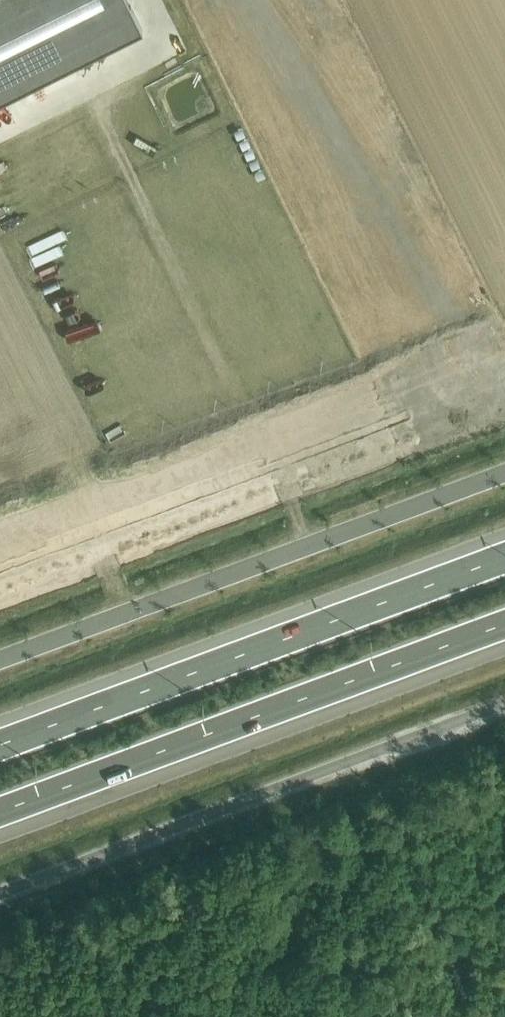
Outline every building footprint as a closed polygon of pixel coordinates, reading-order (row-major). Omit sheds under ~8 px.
[(30,0),(0,0),(0,99),(64,67),(30,0)] [(64,67),(142,28),(127,0),(30,0),(64,67)] [(49,259),(58,228),(47,224),(38,255),(49,259)]
